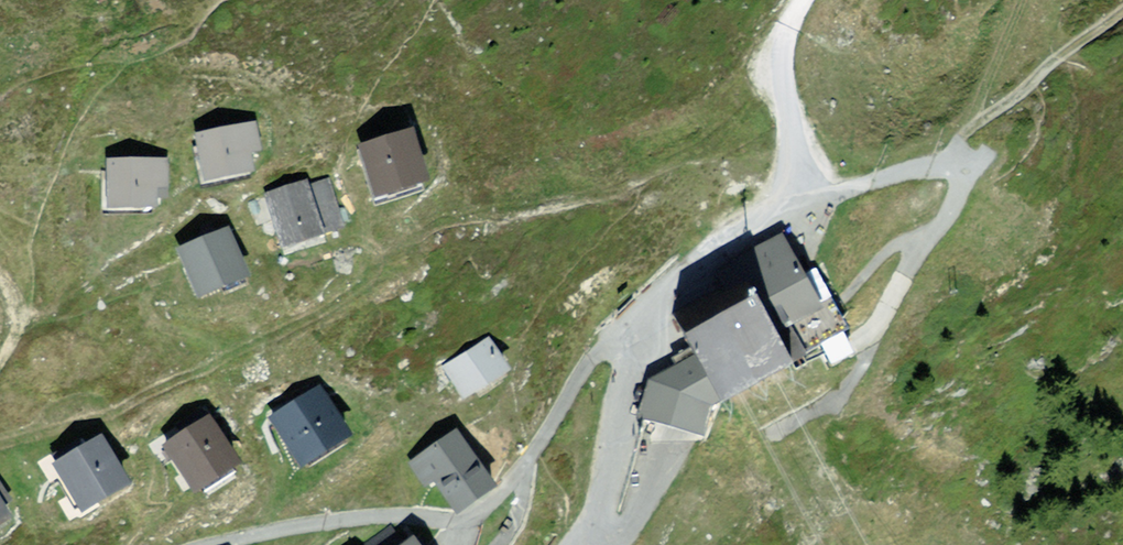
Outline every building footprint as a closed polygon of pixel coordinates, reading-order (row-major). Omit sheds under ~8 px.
[(242,130),(187,142),(197,187),(252,175),(242,130)] [(409,187),(397,138),(350,149),(362,198),(409,187)] [(158,166),(99,167),(100,214),(158,213),(158,166)] [(325,185),(261,202),(276,256),(340,238),(325,185)] [(234,280),(218,234),(172,251),(189,297),(234,280)] [(737,303),(756,340),(809,312),(771,238),(705,272),(725,309),(737,303)] [(665,340),(678,366),(644,383),(631,425),(684,441),(692,413),(700,409),(773,372),(756,340),(737,303),(725,309),(665,340)] [(439,374),(457,400),(490,378),(472,352),(439,374)] [(338,439),(309,395),(267,423),(296,467),(338,439)] [(200,432),(156,454),(176,494),(220,473),(200,432)] [(447,441),(402,470),(416,493),(424,488),(443,518),(481,495),(447,441)] [(48,465),(73,509),(111,488),(85,444),(48,465)]
